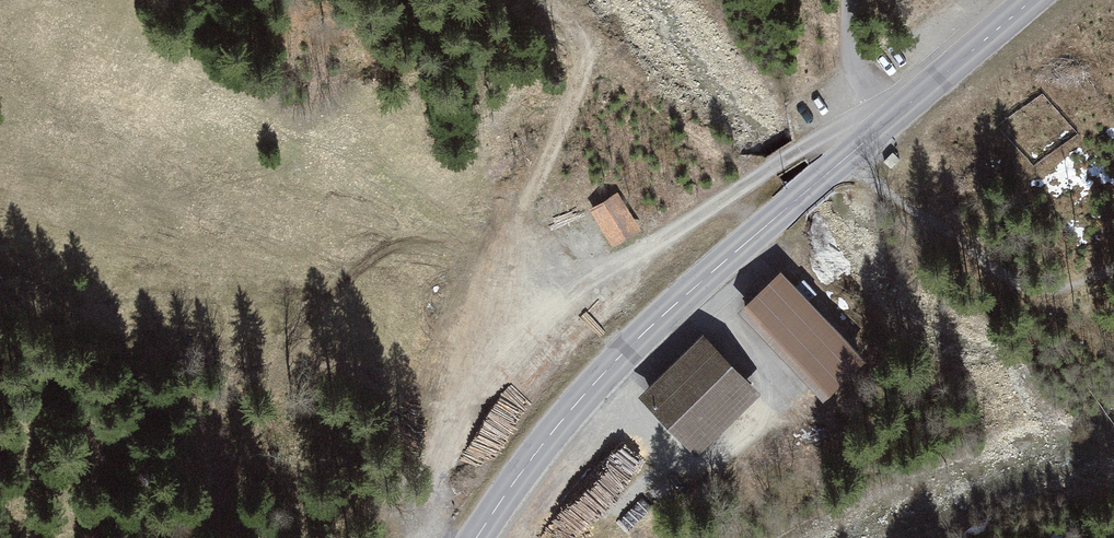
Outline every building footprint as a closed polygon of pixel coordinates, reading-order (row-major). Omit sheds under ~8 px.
[(611,239),(633,225),(615,195),(592,209),(611,239)] [(886,365),(795,274),(751,318),(843,409),(886,365)] [(778,398),(716,335),(651,399),(713,462),(778,398)]
